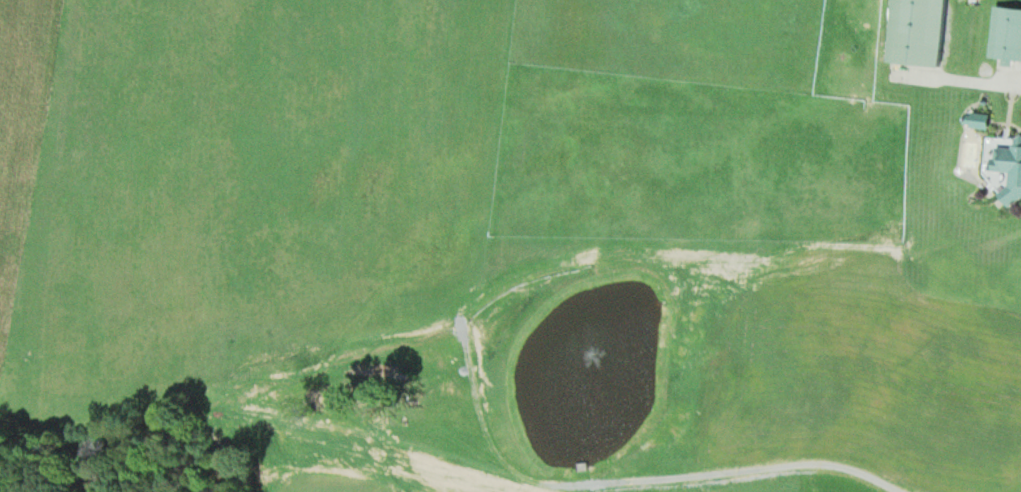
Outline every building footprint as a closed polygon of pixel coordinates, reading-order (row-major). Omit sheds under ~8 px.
[(892,61),(940,66),(948,0),(899,0),(892,61)] [(996,6),(990,58),(1014,61),(1014,60),(1020,61),(1020,8),(996,6)] [(1012,172),(1010,187),(1002,193),(1012,207),(1020,200),(1020,136),(1016,140),(988,137),(985,170),(1012,172)]
